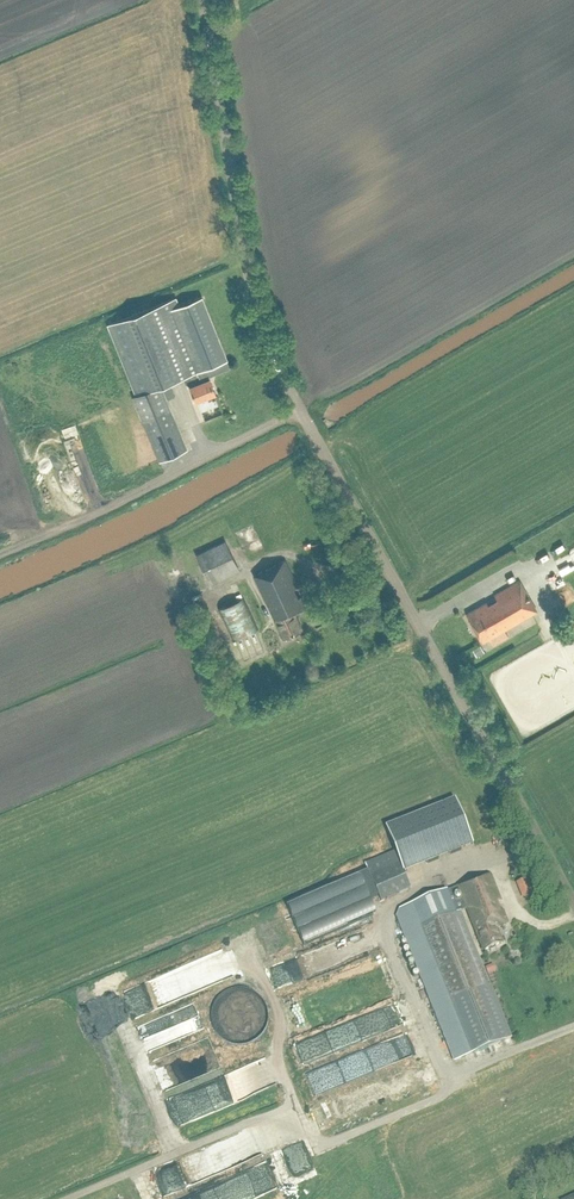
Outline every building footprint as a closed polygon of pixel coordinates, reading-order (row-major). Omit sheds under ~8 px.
[(97,287),(90,288),(92,299),(99,298),(97,287)] [(110,323),(119,346),(138,393),(132,396),(159,461),(187,449),(159,386),(182,376),(185,383),(190,385),(196,400),(215,392),(208,375),(229,366),(201,296),(178,305),(175,297),(110,323)] [(216,425),(226,420),(223,415),(214,420),(216,425)] [(224,540),(196,553),(210,583),(238,570),(224,540)] [(550,558),(544,560),(549,573),(573,564),(568,551),(550,558)] [(254,574),(283,635),(301,626),(295,613),(305,608),(299,595),(298,596),(293,586),(297,584),(285,560),(254,574)] [(482,640),(535,609),(519,581),(494,595),(496,598),(488,604),(486,600),(466,611),(482,640)] [(255,628),(241,597),(219,607),(234,638),(255,628)] [(480,644),(473,648),(477,655),(484,651),(480,644)] [(386,828),(404,875),(431,865),(474,847),(455,800),(386,828)] [(393,854),(365,867),(367,872),(285,908),(301,945),(373,914),(367,900),(377,896),(380,903),(410,891),(402,871),(393,854)] [(490,876),(406,909),(399,912),(395,918),(453,1063),(510,1040),(459,913),(466,910),(482,952),(501,945),(495,930),(506,926),(503,913),(499,915),(495,904),(499,902),(490,876)] [(515,884),(522,901),(534,895),(527,879),(524,880),(515,884)] [(259,966),(265,987),(317,973),(311,952),(259,966)] [(274,1000),(284,1033),(320,1023),(317,1013),(358,1001),(354,986),(362,984),(361,981),(378,975),(377,970),(274,1000)] [(211,1025),(212,1027),(213,1029),(214,1031),(215,1034),(216,1036),(218,1037),(220,1039),(222,1041),(224,1042),(226,1043),(228,1044),(230,1045),(233,1046),(235,1046),(238,1046),(240,1046),(242,1046),(245,1046),(247,1045),(250,1044),(252,1043),(254,1042),(256,1041),(258,1039),(259,1037),(261,1035),(262,1033),(264,1031),(265,1029),(266,1027),(266,1024),(267,1022),(267,1019),(267,1017),(267,1015),(266,1012),(266,1010),(265,1007),(264,1005),(263,1003),(261,1001),(260,999),(258,997),(256,996),(254,994),(252,993),(250,992),(247,991),(245,990),(242,990),(240,990),(237,990),(235,990),(233,990),(230,991),(228,992),(225,993),(223,994),(221,996),(219,997),(218,999),(216,1001),(215,1003),(213,1005),(212,1007),(211,1010),(211,1012),(210,1015),(210,1017),(210,1020),(211,1022),(211,1025)] [(292,1038),(298,1063),(323,1056),(324,1059),(335,1056),(334,1053),(382,1041),(378,1028),(360,1033),(357,1022),(292,1038)] [(219,1071),(224,1080),(243,1069),(239,1060),(219,1071)] [(324,1122),(421,1089),(413,1064),(395,1070),(392,1063),(349,1077),(353,1089),(317,1101),(324,1122)] [(229,1091),(232,1099),(258,1088),(259,1090),(268,1086),(263,1076),(229,1091)] [(258,1088),(245,1093),(247,1100),(260,1095),(258,1088)] [(289,1162),(311,1154),(289,1099),(259,1111),(262,1118),(257,1120),(267,1147),(281,1141),(289,1162)] [(250,1131),(145,1168),(154,1193),(259,1157),(250,1131)]
